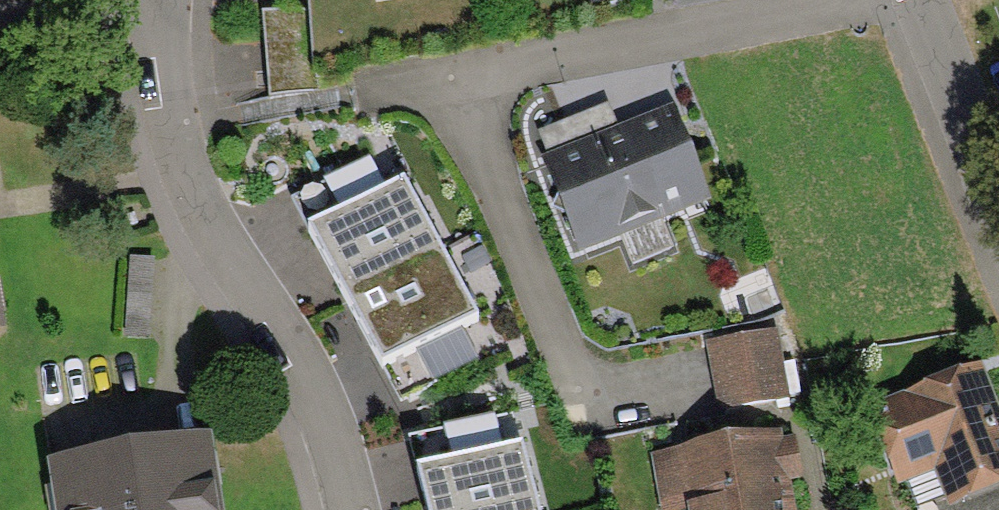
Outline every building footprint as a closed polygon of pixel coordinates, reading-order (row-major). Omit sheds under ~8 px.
[(547,156),(619,127),(610,103),(537,132),(547,156)] [(547,156),(542,157),(580,253),(712,200),(673,105),(619,127),(547,156)] [(341,291),(440,241),(391,145),(292,195),(341,291)] [(440,241),(341,291),(399,404),(498,354),(440,241)] [(777,330),(706,341),(717,409),(789,398),(777,330)] [(898,485),(934,471),(946,500),(949,509),(998,489),(998,405),(982,362),(867,408),(898,485)] [(514,411),(413,436),(431,509),(539,509),(514,411)] [(791,481),(804,478),(796,437),(783,439),(782,431),(651,453),(661,509),(796,509),(791,481)] [(47,464),(55,509),(223,509),(211,437),(47,464)] [(949,509),(946,500),(936,504),(938,509),(998,509),(998,489),(949,509)]
